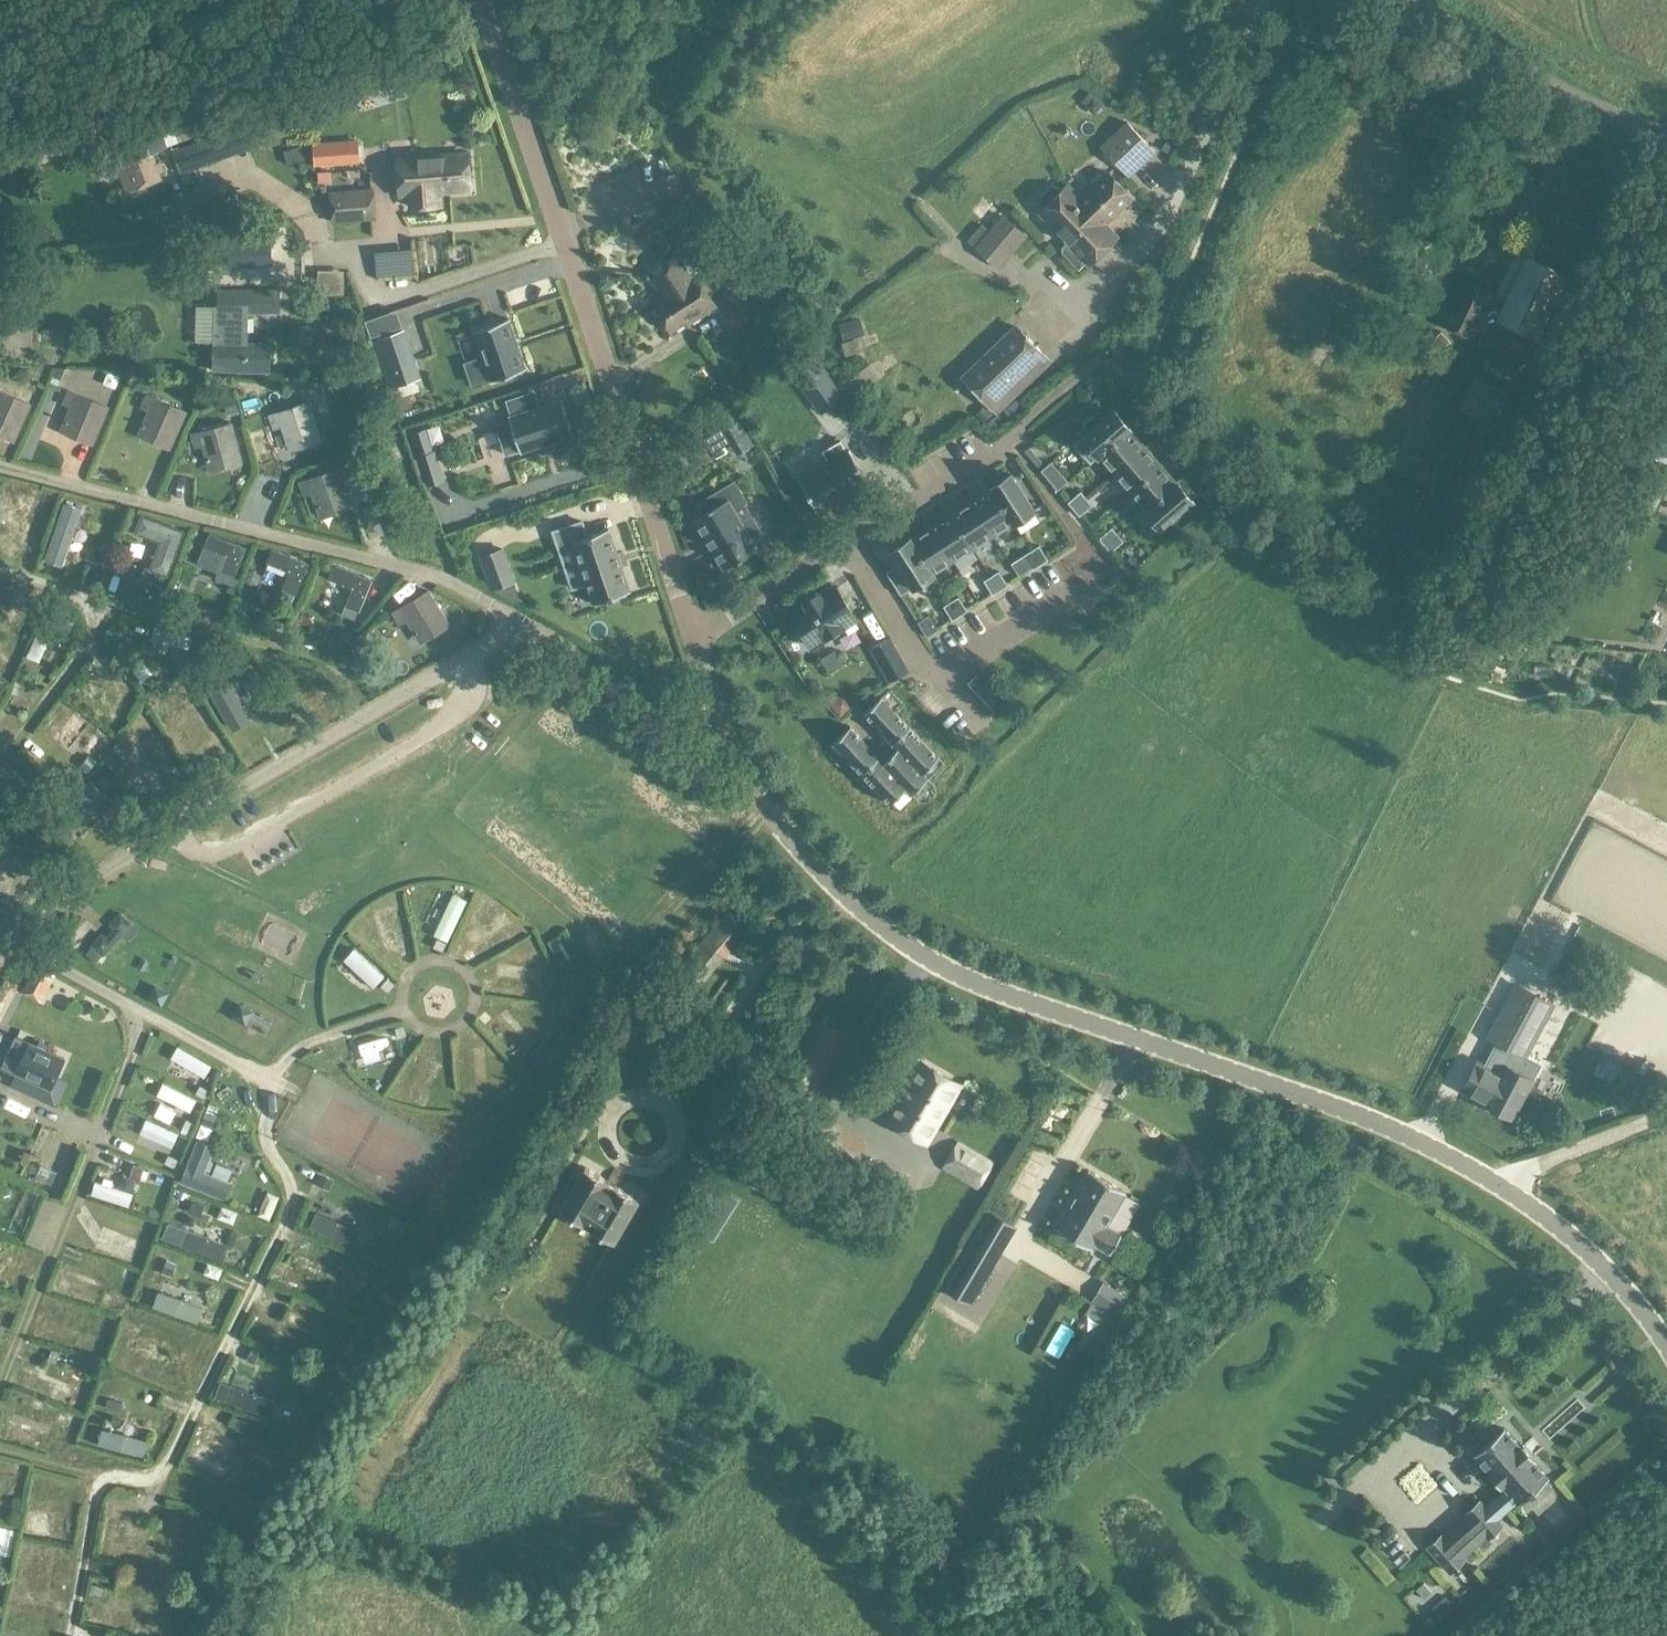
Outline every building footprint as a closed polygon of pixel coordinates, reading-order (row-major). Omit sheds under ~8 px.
[(1100,107),(1093,100),(1087,107),(1094,113),(1100,107)] [(191,128),(196,139),(238,125),(234,113),(191,128)] [(166,146),(192,137),(186,118),(183,119),(160,127),(166,146)] [(1128,123),(1102,147),(1129,175),(1153,152),(1128,123)] [(242,126),(171,150),(180,175),(251,150),(242,126)] [(166,146),(160,127),(112,144),(128,191),(161,179),(151,151),(166,146)] [(316,166),(360,162),(359,139),(314,143),(316,166)] [(301,145),(283,151),(288,166),(306,160),(301,145)] [(467,154),(398,160),(401,196),(410,195),(411,208),(439,205),(438,193),(470,190),(467,154)] [(332,171),(330,171),(318,172),(318,175),(318,181),(332,180),(332,171)] [(1081,198),(1077,201),(1083,207),(1089,214),(1093,211),(1100,218),(1103,221),(1104,223),(1105,223),(1132,197),(1108,172),(1081,198)] [(1045,208),(1040,213),(1068,243),(1062,248),(1062,253),(1078,269),(1084,264),(1086,266),(1117,236),(1105,223),(1104,223),(1103,221),(1100,218),(1093,211),(1089,214),(1083,207),(1077,201),(1081,198),(1069,185),(1062,191),(1052,187),(1041,197),(1045,208)] [(330,224),(375,220),(373,188),(327,191),(330,224)] [(683,202),(662,214),(671,228),(691,215),(683,202)] [(1133,218),(1140,227),(1155,215),(1148,207),(1133,218)] [(1023,238),(1005,223),(1001,219),(976,247),(998,266),(1023,238)] [(230,267),(273,265),(272,238),(229,239),(230,267)] [(412,248),(374,251),(376,276),(414,274),(412,248)] [(666,297),(706,275),(695,259),(686,257),(680,260),(680,259),(653,276),(666,297)] [(1526,257),(1501,316),(1503,316),(1500,323),(1503,329),(1528,340),(1533,338),(1536,330),(1541,332),(1566,274),(1526,257)] [(706,275),(666,297),(654,305),(671,332),(688,321),(690,323),(716,306),(716,305),(723,300),(739,324),(757,312),(750,300),(762,293),(747,270),(726,283),(716,268),(706,275)] [(1465,280),(1446,325),(1473,336),(1492,292),(1465,280)] [(247,342),(247,330),(247,317),(247,314),(247,313),(280,312),(279,291),(263,291),(217,290),(217,306),(213,306),(213,315),(213,340),(213,341),(212,372),(263,373),(271,373),(272,343),(263,342),(247,342)] [(773,314),(758,322),(766,336),(781,327),(773,314)] [(474,331),(491,381),(492,380),(525,369),(526,369),(509,319),(508,319),(508,320),(475,331),(475,330),(474,331)] [(858,319),(840,325),(846,341),(863,336),(858,319)] [(293,343),(329,344),(330,325),(293,324),(293,343)] [(1016,326),(963,377),(991,406),(1044,356),(1016,326)] [(403,330),(374,340),(390,386),(396,384),(414,378),(419,376),(403,330)] [(1450,340),(1441,331),(1433,339),(1442,348),(1450,340)] [(803,390),(826,373),(808,350),(785,367),(803,390)] [(1099,387),(1095,382),(1088,387),(1093,392),(1099,387)] [(6,427),(2,436),(13,441),(30,404),(0,390),(0,424),(6,427)] [(69,390),(64,404),(71,407),(61,432),(92,444),(108,407),(69,390)] [(149,394),(144,406),(153,410),(145,429),(160,436),(156,443),(169,449),(186,411),(149,394)] [(238,410),(235,397),(224,400),(227,413),(238,410)] [(562,399),(509,417),(521,452),(573,434),(562,399)] [(269,415),(274,429),(282,426),(287,442),(307,435),(310,445),(322,440),(309,401),(269,415)] [(984,406),(976,413),(983,421),(991,413),(984,406)] [(1099,411),(1083,425),(1089,431),(1074,444),(1091,463),(1099,456),(1127,432),(1130,429),(1114,410),(1105,418),(1099,411)] [(733,411),(719,420),(730,440),(744,431),(733,411)] [(192,434),(195,448),(203,446),(207,462),(228,456),(230,466),(243,463),(232,423),(192,434)] [(1644,450),(1666,462),(1666,427),(1658,423),(1644,450)] [(425,428),(409,433),(412,441),(427,436),(425,428)] [(1127,432),(1099,456),(1145,509),(1173,485),(1127,432)] [(799,479),(819,513),(869,484),(849,450),(847,451),(841,441),(823,451),(829,462),(799,479)] [(433,450),(415,456),(416,457),(421,474),(425,485),(442,480),(433,450)] [(1629,499),(1656,512),(1666,490),(1666,468),(1649,459),(1629,499)] [(1051,461),(1041,470),(1042,471),(1058,490),(1068,481),(1051,461)] [(300,482),(304,496),(312,493),(318,509),(337,502),(341,511),(353,507),(339,468),(300,482)] [(1034,509),(1012,474),(990,488),(1013,523),(1034,509)] [(735,482),(698,504),(703,513),(695,519),(724,569),(758,549),(753,540),(762,535),(752,519),(743,524),(734,509),(746,501),(735,482)] [(1176,482),(1173,485),(1145,509),(1162,529),(1193,501),(1176,482)] [(70,534),(80,496),(60,491),(51,530),(70,534)] [(1013,523),(992,492),(974,504),(994,535),(1013,523)] [(1078,493),(1068,502),(1080,515),(1090,507),(1078,493)] [(994,535),(974,504),(932,530),(952,562),(994,535)] [(140,513),(134,530),(158,538),(150,566),(165,571),(179,525),(140,513)] [(587,536),(582,521),(553,531),(558,548),(573,543),(580,564),(566,569),(572,588),(587,583),(594,604),(630,591),(609,529),(587,536)] [(436,529),(424,536),(429,547),(442,540),(436,529)] [(1115,536),(1110,529),(1100,538),(1105,545),(1115,536)] [(952,562),(932,530),(913,542),(934,574),(952,562)] [(1115,536),(1105,545),(1111,552),(1121,543),(1115,536)] [(911,539),(890,553),(912,588),(934,574),(913,542),(911,539)] [(1039,545),(1024,555),(1031,566),(1033,569),(1048,559),(1039,545)] [(489,589),(492,589),(514,581),(502,547),(477,556),(489,589)] [(303,595),(304,550),(273,549),(271,593),(303,595)] [(1031,566),(1024,555),(1011,563),(1018,574),(1031,566)] [(1008,585),(999,571),(984,581),(993,595),(1008,585)] [(324,589),(341,592),(344,579),(327,575),(324,589)] [(806,605),(791,615),(811,647),(824,638),(831,639),(837,637),(841,632),(843,626),(856,618),(836,586),(820,596),(817,592),(816,592),(817,594),(806,601),(805,600),(803,601),(806,605)] [(951,601),(960,615),(967,611),(959,597),(951,601)] [(951,601),(943,606),(952,620),(960,615),(951,601)] [(39,659),(55,620),(38,613),(22,652),(39,659)] [(926,636),(938,629),(929,615),(924,619),(918,622),(926,636)] [(907,670),(890,639),(872,649),(890,680),(907,670)] [(1634,648),(1636,661),(1651,659),(1649,646),(1634,648)] [(1010,704),(980,672),(968,683),(999,715),(1010,704)] [(881,697),(863,714),(864,715),(865,714),(893,742),(892,743),(893,744),(894,743),(898,748),(899,747),(914,732),(910,728),(909,727),(882,698),(881,697)] [(70,728),(103,746),(110,733),(77,715),(70,728)] [(851,726),(833,743),(834,744),(834,743),(861,772),(861,773),(862,774),(862,773),(866,777),(882,763),(883,761),(879,757),(880,757),(879,756),(878,756),(851,727),(852,727),(851,726)] [(188,759),(207,748),(194,727),(175,739),(188,759)] [(923,773),(939,758),(938,756),(937,757),(914,732),(899,747),(923,773)] [(142,746),(116,750),(120,781),(146,777),(142,746)] [(882,763),(906,788),(911,793),(910,793),(911,794),(928,778),(927,777),(923,773),(899,747),(898,748),(883,761),(882,763)] [(906,788),(882,763),(866,777),(873,784),(890,802),(889,802),(890,803),(891,803),(906,788)] [(96,766),(51,808),(65,823),(110,781),(96,766)] [(423,927),(447,939),(467,897),(443,886),(423,927)] [(397,900),(381,904),(391,948),(407,944),(397,900)] [(725,914),(671,979),(692,996),(746,931),(725,914)] [(473,954),(515,937),(509,921),(466,938),(473,954)] [(372,985),(384,973),(348,939),(337,951),(372,985)] [(35,999),(52,971),(32,958),(14,986),(35,999)] [(538,993),(540,977),(490,971),(488,987),(538,993)] [(160,974),(121,1005),(138,1025),(129,1032),(139,1043),(160,1026),(151,1014),(177,994),(160,974)] [(1497,1040),(1525,1055),(1553,1003),(1519,985),(1491,1036),(1497,1040)] [(160,1034),(139,1051),(149,1063),(163,1051),(180,1071),(183,1069),(213,1044),(214,1043),(197,1023),(170,1046),(160,1034)] [(347,1055),(391,1040),(386,1024),(342,1038),(347,1055)] [(2,1063),(1,1065),(18,1073),(50,1087),(55,1074),(63,1057),(46,1050),(38,1045),(32,1043),(15,1035),(14,1037),(2,1063)] [(86,1045),(91,1059),(107,1052),(101,1039),(86,1045)] [(1480,1060),(1478,1063),(1464,1089),(1486,1101),(1485,1103),(1512,1117),(1532,1081),(1541,1064),(1525,1055),(1497,1040),(1484,1063),(1480,1060)] [(213,1044),(183,1069),(196,1085),(226,1060),(213,1044)] [(226,1060),(196,1085),(210,1101),(213,1099),(239,1077),(226,1060)] [(960,1085),(922,1063),(908,1086),(910,1087),(904,1098),(902,1097),(889,1120),(927,1142),(960,1085)] [(93,1087),(98,1075),(84,1069),(79,1081),(93,1087)] [(239,1077),(213,1099),(226,1115),(256,1090),(243,1074),(239,1077)] [(149,1090),(184,1109),(191,1097),(156,1078),(149,1090)] [(256,1090),(226,1115),(240,1132),(270,1107),(256,1090)] [(240,1132),(237,1134),(254,1155),(240,1166),(249,1177),(270,1161),(261,1149),(288,1126),(271,1106),(270,1107),(240,1132)] [(154,1107),(146,1118),(153,1123),(161,1112),(154,1107)] [(161,1112),(153,1123),(161,1129),(169,1118),(161,1112)] [(206,1148),(223,1147),(222,1131),(205,1132),(206,1148)] [(189,1133),(181,1144),(189,1149),(197,1138),(189,1133)] [(197,1138),(189,1149),(196,1155),(204,1144),(197,1138)] [(959,1143),(944,1168),(978,1188),(993,1163),(959,1143)] [(121,1160),(114,1185),(88,1177),(83,1191),(124,1203),(136,1164),(121,1160)] [(586,1168),(562,1207),(616,1239),(639,1199),(586,1168)] [(1127,1192),(1089,1170),(1055,1227),(1093,1250),(1096,1245),(1111,1254),(1123,1235),(1107,1226),(1127,1192)] [(1016,1199),(1022,1190),(1004,1178),(998,1188),(1016,1199)] [(25,1180),(21,1189),(33,1194),(37,1186),(25,1180)] [(319,1184),(306,1206),(347,1232),(361,1211),(319,1184)] [(721,1188),(695,1228),(714,1240),(738,1199),(721,1188)] [(9,1196),(5,1204),(17,1210),(21,1201),(9,1196)] [(281,1220),(273,1233),(295,1247),(304,1234),(333,1253),(347,1232),(306,1206),(292,1227),(281,1220)] [(986,1236),(1001,1244),(1010,1226),(995,1218),(986,1236)] [(107,1251),(111,1238),(72,1226),(68,1238),(107,1251)] [(1002,1255),(974,1239),(946,1286),(974,1303),(1002,1255)] [(69,1272),(67,1285),(76,1287),(78,1274),(69,1272)] [(78,1274),(76,1287),(85,1289),(87,1276),(78,1274)] [(111,1280),(108,1293),(117,1295),(120,1281),(111,1280)] [(120,1281),(117,1295),(126,1297),(129,1283),(120,1281)] [(1085,1314),(1108,1328),(1126,1297),(1104,1283),(1085,1314)] [(153,1287),(150,1301),(159,1302),(162,1289),(153,1287)] [(162,1289),(159,1302),(168,1304),(171,1291),(162,1289)] [(63,1294),(59,1309),(74,1313),(79,1298),(63,1294)] [(130,1331),(122,1377),(143,1382),(151,1335),(130,1331)] [(151,1335),(143,1382),(166,1386),(175,1339),(151,1335)] [(209,1347),(203,1377),(214,1379),(210,1398),(240,1404),(244,1380),(247,1380),(259,1360),(250,1355),(209,1347)] [(138,1452),(142,1437),(96,1426),(93,1440),(138,1452)] [(1442,1534),(1428,1547),(1450,1572),(1464,1559),(1463,1557),(1486,1537),(1488,1538),(1502,1525),(1497,1519),(1517,1502),(1519,1503),(1548,1477),(1531,1458),(1533,1457),(1523,1445),(1521,1447),(1504,1428),(1475,1454),(1491,1473),(1490,1474),(1500,1486),(1502,1484),(1505,1488),(1495,1497),(1485,1506),(1480,1500),(1465,1513),(1467,1515),(1444,1535),(1442,1534)] [(31,1475),(25,1494),(50,1501),(55,1482),(31,1475)] [(19,1531),(46,1532),(47,1509),(20,1508),(19,1531)] [(17,1565),(40,1565),(39,1544),(17,1544),(17,1565)] [(11,1613),(47,1619),(44,1633),(63,1635),(73,1635),(75,1623),(61,1621),(66,1591),(63,1591),(65,1582),(36,1577),(35,1585),(17,1582),(11,1613)]
